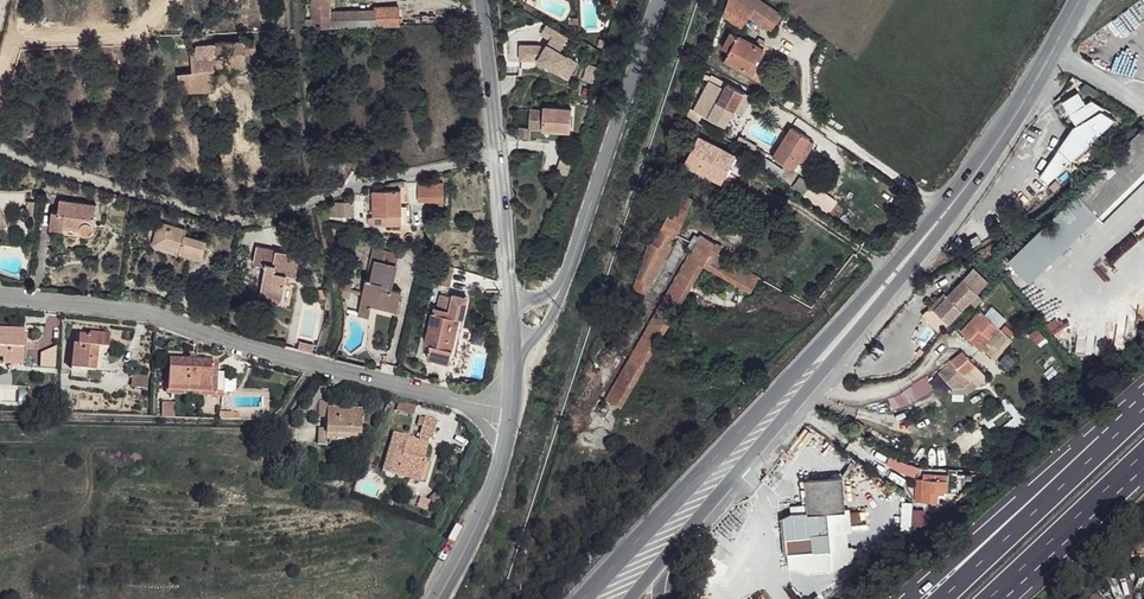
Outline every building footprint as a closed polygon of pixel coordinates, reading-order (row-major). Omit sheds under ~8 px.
[(314,31),(342,29),(399,26),(398,4),(374,4),(374,8),(333,8),(332,0),(311,0),(314,31)] [(728,10),(745,22),(754,10),(739,0),(729,0),(728,10)] [(754,10),(775,26),(782,15),(760,0),(739,0),(754,10)] [(519,45),(520,60),(537,60),(568,78),(577,62),(559,51),(568,36),(547,25),(542,35),(549,40),(544,48),(539,45),(519,45)] [(731,32),(719,55),(727,60),(740,37),(731,32)] [(740,37),(727,60),(749,72),(762,49),(740,37)] [(213,45),(215,68),(246,65),(245,56),(257,53),(256,40),(213,45)] [(179,74),(180,91),(217,88),(215,68),(213,45),(198,45),(198,47),(191,48),(192,73),(179,74)] [(712,72),(697,102),(728,118),(734,107),(725,103),(726,100),(744,109),(754,90),(729,77),(727,81),(712,72)] [(1087,101),(1081,91),(1065,101),(1078,122),(1104,105),(1094,98),(1087,101)] [(223,94),(222,105),(227,104),(231,105),(233,94),(223,94)] [(544,111),(543,130),(570,131),(571,109),(545,107),(544,111)] [(1118,117),(1101,108),(1078,122),(1073,125),(1061,148),(1073,160),(1118,117)] [(532,110),(531,129),(543,130),(544,111),(532,110)] [(520,128),(520,140),(529,140),(531,129),(520,128)] [(790,128),(774,155),(793,167),(805,151),(801,148),(807,139),(790,128)] [(1080,192),(1101,214),(1143,172),(1143,133),(1080,192)] [(699,138),(684,165),(719,184),(729,167),(738,171),(743,163),(733,158),(734,156),(699,138)] [(802,175),(796,182),(821,204),(827,198),(802,175)] [(417,187),(417,201),(435,201),(436,196),(441,195),(441,189),(434,189),(435,186),(417,187)] [(372,190),(372,215),(399,215),(400,207),(399,190),(372,190)] [(673,204),(662,226),(675,233),(693,200),(673,190),(668,201),(673,204)] [(1079,192),(1008,260),(1029,281),(1102,215),(1101,214),(1079,192)] [(51,212),(49,228),(62,230),(64,225),(79,226),(79,229),(81,230),(83,233),(85,234),(89,233),(92,232),(94,229),(96,203),(59,199),(57,213),(51,212)] [(339,202),(335,216),(341,216),(342,212),(345,212),(349,211),(350,204),(339,202)] [(399,215),(399,222),(407,223),(406,208),(400,207),(399,215)] [(372,225),(372,227),(399,226),(399,222),(399,215),(372,215),(372,218),(372,225)] [(662,226),(653,246),(666,250),(675,233),(662,226)] [(171,227),(168,236),(173,237),(171,247),(192,252),(191,257),(214,262),(218,244),(197,240),(197,236),(194,235),(195,232),(171,227)] [(692,252),(619,380),(632,387),(701,264),(750,291),(757,278),(717,255),(721,247),(701,236),(699,239),(692,252)] [(686,249),(692,252),(699,239),(694,236),(686,249)] [(255,244),(251,260),(264,264),(256,295),(278,301),(284,281),(280,280),(281,273),(285,274),(293,276),(298,255),(255,244)] [(649,244),(637,279),(649,283),(653,285),(666,250),(653,246),(649,244)] [(365,279),(361,298),(370,300),(378,301),(376,308),(394,312),(398,296),(387,294),(394,268),(373,263),(369,280),(365,279)] [(637,279),(633,290),(645,294),(649,283),(637,279)] [(972,304),(966,291),(948,300),(955,312),(972,304)] [(429,312),(419,346),(422,348),(420,360),(443,366),(452,332),(445,330),(447,321),(458,323),(461,311),(458,310),(460,301),(447,297),(447,300),(436,297),(432,312),(429,312)] [(361,298),(356,318),(366,320),(370,300),(361,298)] [(955,312),(948,300),(931,309),(938,321),(955,312)] [(1002,330),(981,310),(961,332),(969,341),(979,332),(990,343),(1002,330)] [(447,321),(445,330),(452,332),(443,366),(447,367),(458,323),(447,321)] [(20,360),(23,332),(0,329),(0,358),(20,360)] [(1012,339),(1002,330),(990,343),(985,347),(996,356),(1012,339)] [(74,344),(71,368),(95,372),(97,353),(94,352),(95,348),(105,349),(107,349),(108,336),(89,334),(88,337),(79,336),(77,344),(74,344)] [(97,353),(95,372),(100,373),(103,355),(105,352),(105,349),(95,348),(94,352),(97,353)] [(937,372),(963,397),(986,374),(960,348),(937,372)] [(168,360),(164,395),(220,401),(223,377),(209,375),(210,365),(168,360)] [(926,377),(887,396),(893,409),(933,390),(926,377)] [(325,429),(325,439),(359,441),(360,410),(326,408),(325,429)] [(424,418),(418,437),(431,441),(436,423),(424,418)] [(317,430),(316,445),(324,446),(325,439),(325,429),(317,430)] [(392,434),(381,471),(395,476),(397,470),(420,477),(425,462),(422,461),(405,456),(402,455),(407,439),(392,434)] [(418,437),(416,442),(426,445),(427,440),(418,437)] [(409,440),(405,456),(422,461),(426,445),(416,442),(409,440)] [(397,470),(395,476),(418,483),(420,477),(397,470)] [(844,473),(806,477),(804,513),(793,514),(793,519),(828,514),(827,509),(846,505),(844,473)] [(959,477),(927,473),(925,492),(945,492),(958,493),(959,477)] [(945,492),(925,492),(926,504),(943,506),(945,492)] [(899,503),(906,530),(928,524),(924,508),(913,510),(911,500),(899,503)] [(793,519),(785,520),(788,554),(815,551),(814,538),(830,537),(828,514),(793,519)] [(830,537),(814,538),(815,551),(831,550),(830,537)]
